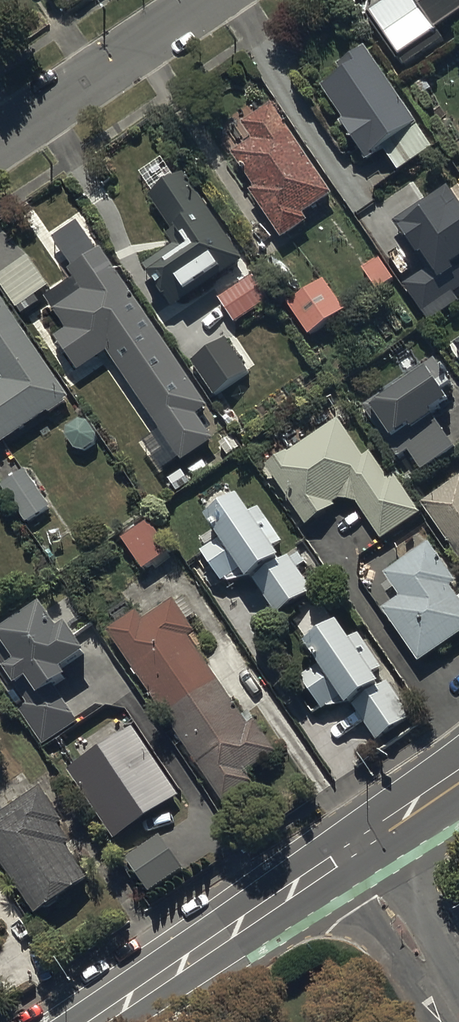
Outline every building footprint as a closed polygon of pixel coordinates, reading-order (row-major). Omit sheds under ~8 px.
[(421,7),(416,0),(389,0),(368,15),(388,45),(383,48),(394,63),(400,59),(407,69),(448,41),(441,31),(458,19),(458,0),(432,0),(421,7)] [(343,75),(322,90),(345,123),(342,125),(367,162),(419,126),(366,49),(338,68),(343,75)] [(254,140),(233,155),(256,190),(251,194),(283,240),(308,223),(304,218),(334,198),(272,106),(244,125),(254,140)] [(246,262),(185,176),(151,200),(172,229),(166,234),(175,245),(145,267),(176,312),(246,262)] [(394,225),(418,260),(423,256),(432,268),(406,286),(432,324),(458,306),(458,199),(450,186),(394,225)] [(80,374),(108,355),(160,432),(144,442),(164,472),(180,461),(182,464),(216,442),(199,417),(210,409),(103,252),(72,272),(77,279),(46,300),(69,333),(57,341),(80,374)] [(378,258),(362,270),(384,300),(400,288),(378,258)] [(273,301),(256,275),(219,299),(236,326),(273,301)] [(346,312),(324,281),(288,306),(310,337),(346,312)] [(0,384),(0,446),(47,413),(50,417),(72,401),(0,298),(0,375),(4,381),(0,384)] [(224,336),(190,359),(215,396),(249,373),(224,336)] [(455,387),(437,360),(365,410),(399,460),(409,453),(423,473),(457,449),(437,421),(454,410),(444,395),(455,387)] [(340,418),(266,467),(308,527),(336,509),(334,506),(340,501),(357,505),(380,541),(421,514),(395,474),(389,477),(373,452),(366,457),(340,418)] [(26,470),(1,487),(26,523),(50,507),(26,470)] [(423,504),(458,558),(458,481),(423,504)] [(252,514),(242,500),(236,505),(231,497),(212,510),(217,517),(209,522),(221,539),(202,553),(224,585),(249,578),(278,619),(310,595),(306,589),(311,585),(300,571),(308,565),(298,552),(286,560),(278,549),(286,543),(260,508),(252,514)] [(151,521),(122,541),(144,573),(173,554),(151,521)] [(430,544),(387,575),(402,597),(384,610),(422,664),(458,637),(458,597),(453,588),(458,584),(430,544)] [(246,721),(191,639),(197,635),(189,622),(196,617),(181,595),(144,620),(137,611),(106,632),(222,804),(254,783),(248,774),(278,754),(253,716),(246,721)] [(0,639),(0,665),(28,705),(19,712),(44,749),(80,724),(58,693),(75,681),(68,671),(89,656),(69,628),(63,632),(45,608),(0,639)] [(382,669),(359,635),(352,640),(342,625),(334,630),(330,624),(312,636),(315,641),(310,645),(323,665),(302,679),(324,713),(329,709),(350,706),(377,744),(413,719),(387,682),(384,684),(376,673),(382,669)] [(181,798),(134,729),(69,774),(116,843),(181,798)] [(38,918),(89,882),(68,851),(74,847),(62,829),(66,826),(42,790),(7,814),(2,807),(0,809),(0,863),(38,918)] [(185,871),(160,837),(125,862),(150,897),(185,871)]
